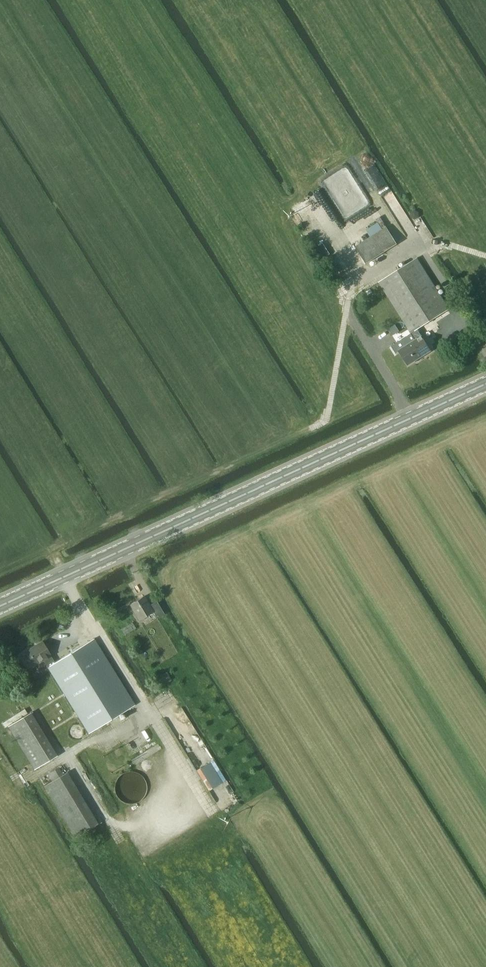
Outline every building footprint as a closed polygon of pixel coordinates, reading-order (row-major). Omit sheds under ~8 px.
[(369,206),(346,168),(320,185),(344,222),(369,206)] [(339,234),(317,197),(303,205),(326,242),(339,234)] [(367,263),(397,244),(387,227),(357,246),(367,263)] [(417,258),(379,282),(411,333),(418,329),(449,309),(417,258)] [(395,325),(388,329),(392,335),(399,331),(395,325)] [(431,351),(418,329),(411,333),(416,340),(399,350),(408,365),(431,351)] [(157,619),(165,614),(157,601),(150,605),(144,596),(130,605),(139,621),(153,612),(157,619)] [(94,639),(49,667),(89,733),(135,705),(94,639)] [(43,642),(20,655),(29,669),(44,660),(49,667),(56,663),(43,642)] [(31,713),(8,727),(27,758),(50,744),(31,713)] [(75,837),(98,824),(67,772),(45,786),(75,837)]
